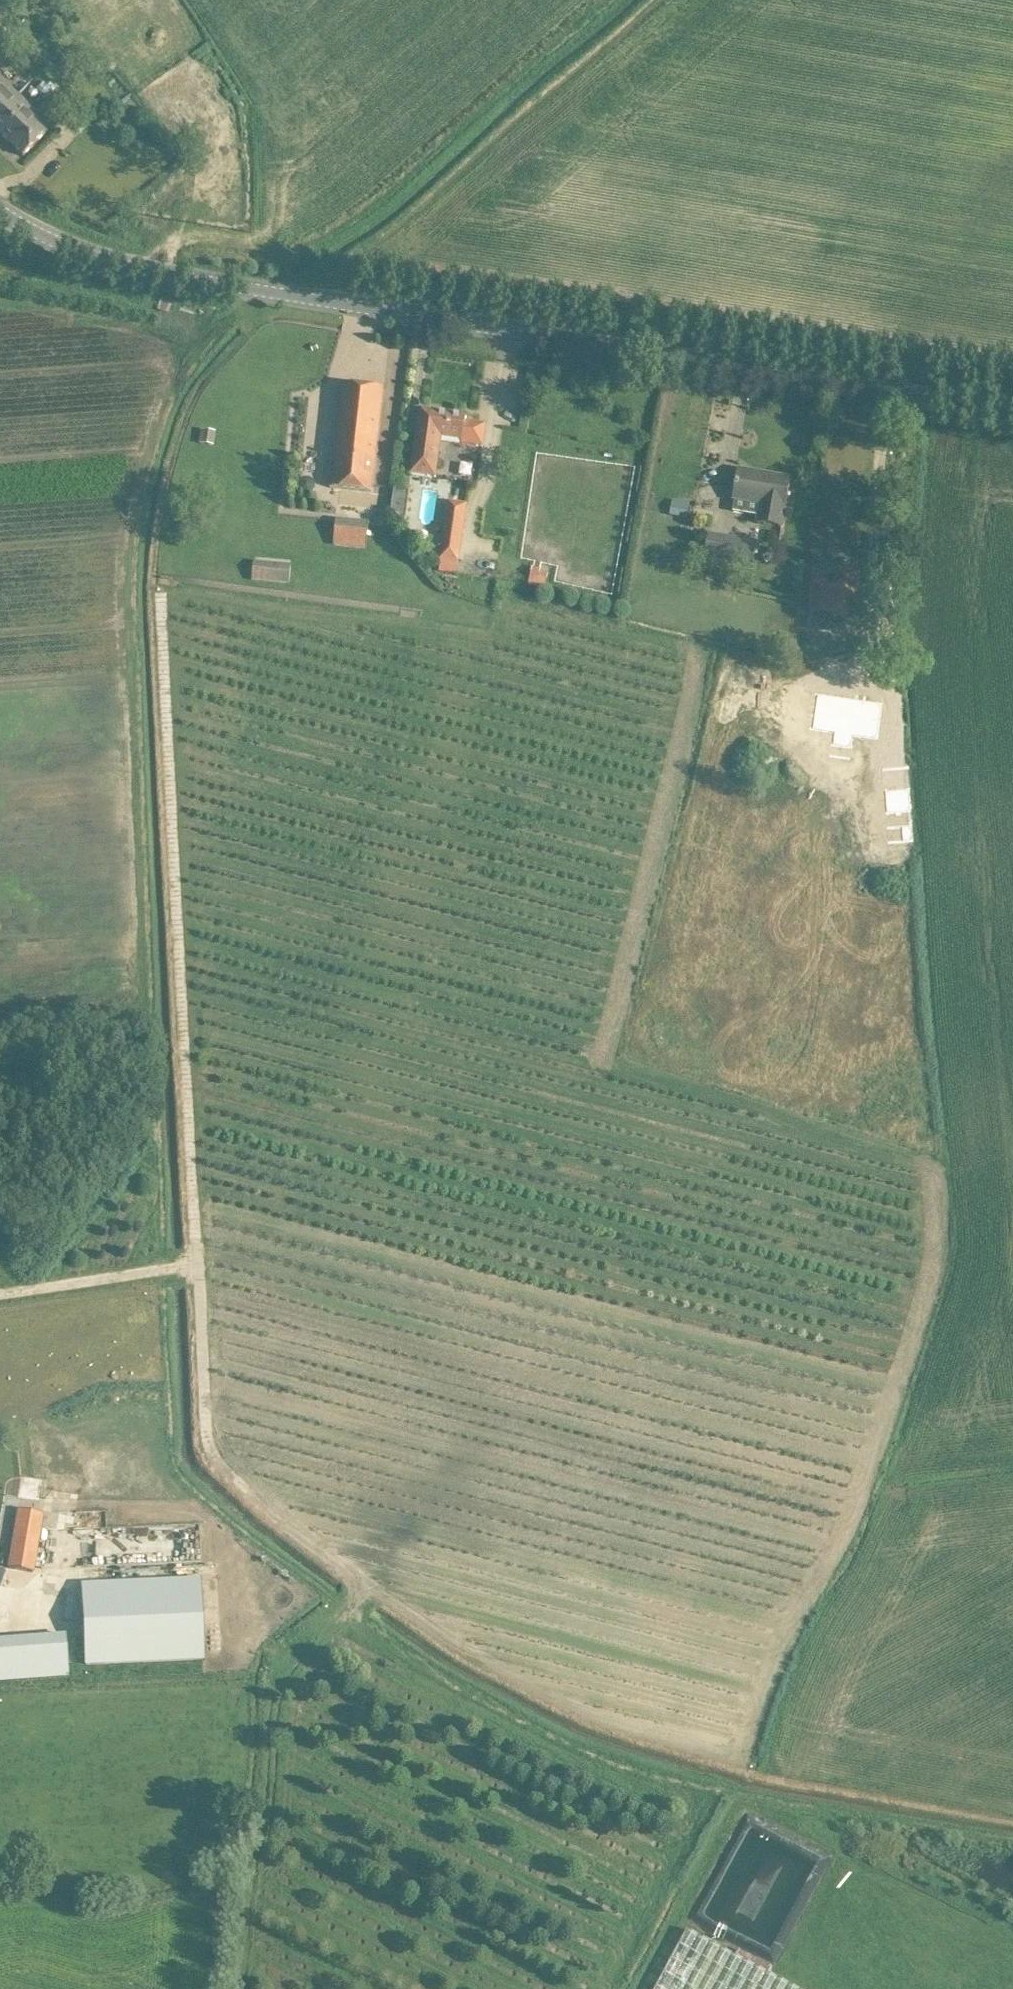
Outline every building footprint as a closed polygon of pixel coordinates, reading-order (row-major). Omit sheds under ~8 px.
[(37,141),(45,133),(26,115),(32,109),(0,78),(0,134),(23,156),(37,141)] [(381,408),(384,388),(345,384),(339,443),(337,463),(332,462),(330,487),(372,492),(381,408)] [(467,416),(427,410),(421,409),(419,427),(416,447),(412,474),(436,477),(442,436),(463,439),(462,443),(483,446),(486,424),(466,421),(467,416)] [(200,429),(198,443),(213,446),(216,432),(200,429)] [(788,498),(791,479),(739,470),(735,490),(734,499),(735,499),(733,511),(759,515),(758,523),(782,527),(785,507),(786,508),(788,498)] [(409,515),(411,490),(398,489),(396,514),(409,515)] [(673,500),(670,515),(687,518),(690,503),(673,500)] [(459,564),(468,504),(449,501),(439,561),(459,564)] [(367,541),(369,522),(336,519),(336,522),(334,538),(367,541)] [(847,601),(857,540),(819,533),(812,580),(831,583),(829,598),(847,601)] [(727,537),(723,559),(753,564),(757,542),(727,537)] [(292,563),(254,561),(253,581),(290,584),(292,563)] [(548,574),(540,573),(541,569),(534,567),(529,586),(536,588),(545,589),(548,574)] [(811,710),(805,745),(829,749),(827,761),(842,764),(844,752),(870,756),(876,721),(811,710)] [(901,787),(877,788),(878,809),(902,808),(901,787)] [(23,1477),(24,1493),(44,1493),(43,1476),(23,1477)] [(15,1509),(5,1567),(35,1572),(45,1514),(15,1509)] [(199,1578),(82,1584),(86,1664),(203,1659),(199,1578)] [(69,1676),(65,1632),(0,1638),(0,1682),(69,1676)] [(772,1974),(687,1929),(655,1988),(799,1988),(772,1974)]
